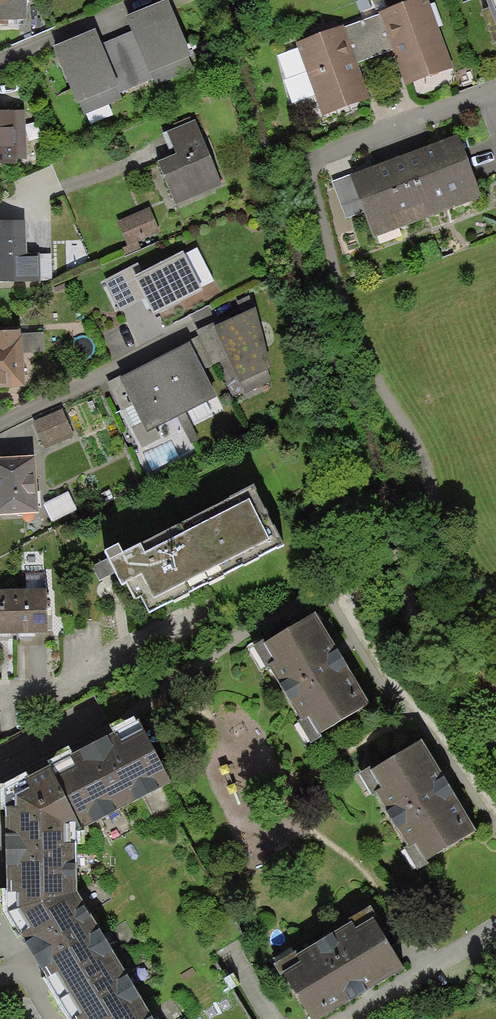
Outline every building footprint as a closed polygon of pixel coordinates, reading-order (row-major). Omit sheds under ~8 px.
[(8,26),(8,22),(28,22),(27,0),(0,0),(0,27),(8,26)] [(379,13),(379,15),(393,50),(406,86),(453,68),(428,0),(414,0),(379,13)] [(495,27),(495,0),(486,0),(495,27)] [(168,1),(127,18),(132,31),(153,80),(155,87),(194,71),(189,59),(192,58),(168,1)] [(379,15),(344,28),(357,63),(393,50),(379,15)] [(344,28),(344,26),(296,43),(323,117),(371,99),(357,63),(344,28)] [(96,30),(53,48),(77,105),(80,104),(85,116),(122,100),(120,94),(122,93),(102,44),(96,30)] [(153,80),(132,31),(102,44),(122,93),(153,80)] [(0,113),(0,166),(18,165),(18,160),(27,160),(25,112),(0,113)] [(223,185),(195,121),(167,133),(176,155),(157,163),(176,206),(223,185)] [(403,157),(426,219),(481,199),(458,137),(403,157)] [(426,219),(403,157),(352,176),(350,177),(363,212),(373,238),(426,219)] [(350,177),(352,176),(352,174),(332,182),(346,219),(363,212),(350,177)] [(116,222),(127,247),(122,249),(125,257),(141,250),(138,243),(160,233),(149,208),(116,222)] [(39,282),(38,253),(28,253),(26,222),(0,223),(0,284),(39,282)] [(143,274),(134,278),(144,299),(153,318),(203,293),(183,254),(143,274)] [(143,274),(138,264),(104,281),(120,312),(144,299),(134,278),(143,274)] [(271,370),(256,309),(231,320),(213,329),(240,384),(241,383),(246,394),(271,382),(268,371),(271,370)] [(213,329),(231,320),(229,317),(196,332),(199,337),(188,342),(190,344),(202,371),(227,359),(213,329)] [(0,333),(0,390),(25,389),(22,338),(20,338),(20,332),(0,333)] [(190,344),(155,362),(183,416),(217,398),(202,371),(190,344)] [(147,434),(183,416),(155,362),(126,377),(119,380),(132,405),(147,434)] [(119,380),(126,377),(125,374),(107,384),(121,411),(132,405),(119,380)] [(63,410),(33,423),(45,449),(74,436),(63,410)] [(0,460),(0,517),(39,514),(35,458),(0,460)] [(283,548),(253,490),(123,557),(118,549),(104,556),(121,589),(127,586),(135,603),(141,600),(149,617),(173,604),(174,606),(189,598),(188,597),(243,568),(243,569),(259,561),(258,560),(283,548)] [(13,591),(0,592),(0,637),(14,636),(13,591)] [(13,591),(14,636),(48,635),(47,591),(13,591)] [(370,706),(315,615),(264,646),(275,664),(268,668),(302,724),(308,720),(319,737),(370,706)] [(138,722),(49,767),(81,832),(171,787),(138,722)] [(422,742),(371,773),(382,791),(376,795),(409,850),(415,846),(426,864),(477,834),(422,742)] [(81,832),(49,767),(5,791),(7,916),(78,896),(75,835),(81,832)] [(78,896),(7,916),(59,1004),(120,968),(78,896)] [(309,1018),(325,1018),(404,971),(373,921),(356,931),(352,925),(296,959),(300,965),(283,976),(309,1018)] [(59,1004),(68,1018),(151,1018),(120,968),(59,1004)]
